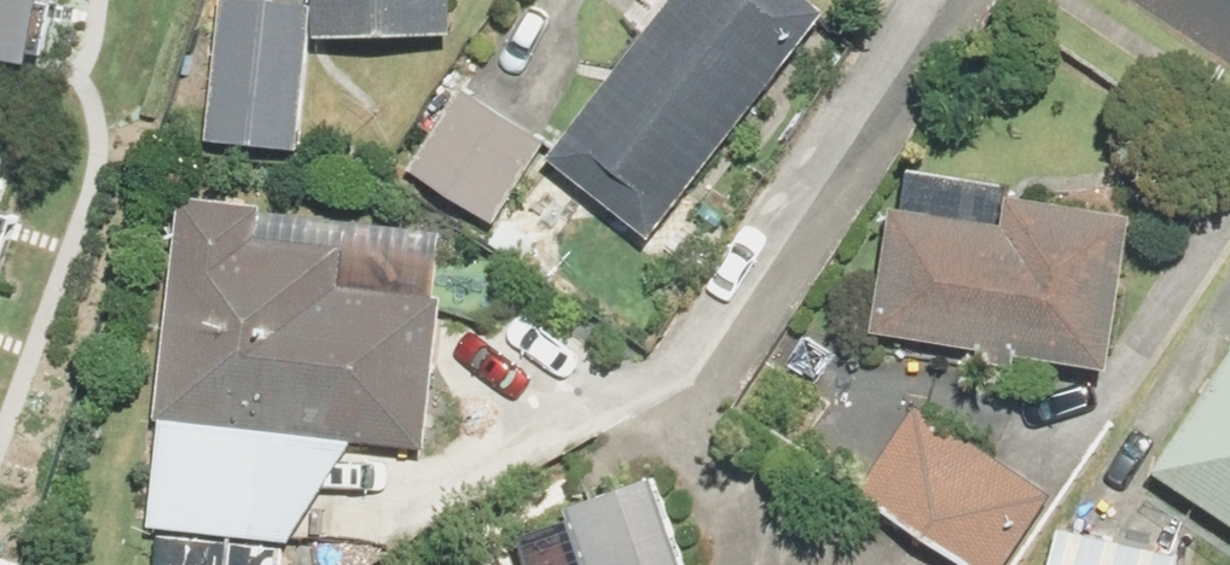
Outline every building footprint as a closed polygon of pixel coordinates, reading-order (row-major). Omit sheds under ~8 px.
[(13,47),(59,55),(65,24),(68,5),(69,0),(0,0),(0,44),(13,47)] [(219,138),(308,145),(320,3),(281,0),(230,0),(219,138)] [(333,36),(466,34),(466,0),(332,0),(333,36)] [(562,154),(669,234),(837,15),(817,0),(680,0),(562,154)] [(5,74),(6,68),(13,47),(0,44),(0,90),(5,74)] [(472,84),(414,170),(498,227),(556,141),(472,84)] [(16,213),(31,170),(36,154),(0,139),(0,258),(16,213)] [(1026,193),(1020,228),(911,211),(892,332),(992,348),(995,368),(1032,373),(1035,352),(1126,367),(1151,213),(1026,193)] [(180,195),(160,425),(435,448),(447,302),(341,293),(345,249),(263,242),(266,202),(180,195)] [(1183,463),(1229,497),(1229,399),(1183,463)] [(867,483),(985,564),(1018,564),(1064,499),(924,401),(867,483)] [(684,477),(584,507),(601,564),(710,564),(684,477)] [(1069,564),(1200,564),(1077,534),(1069,564)]
